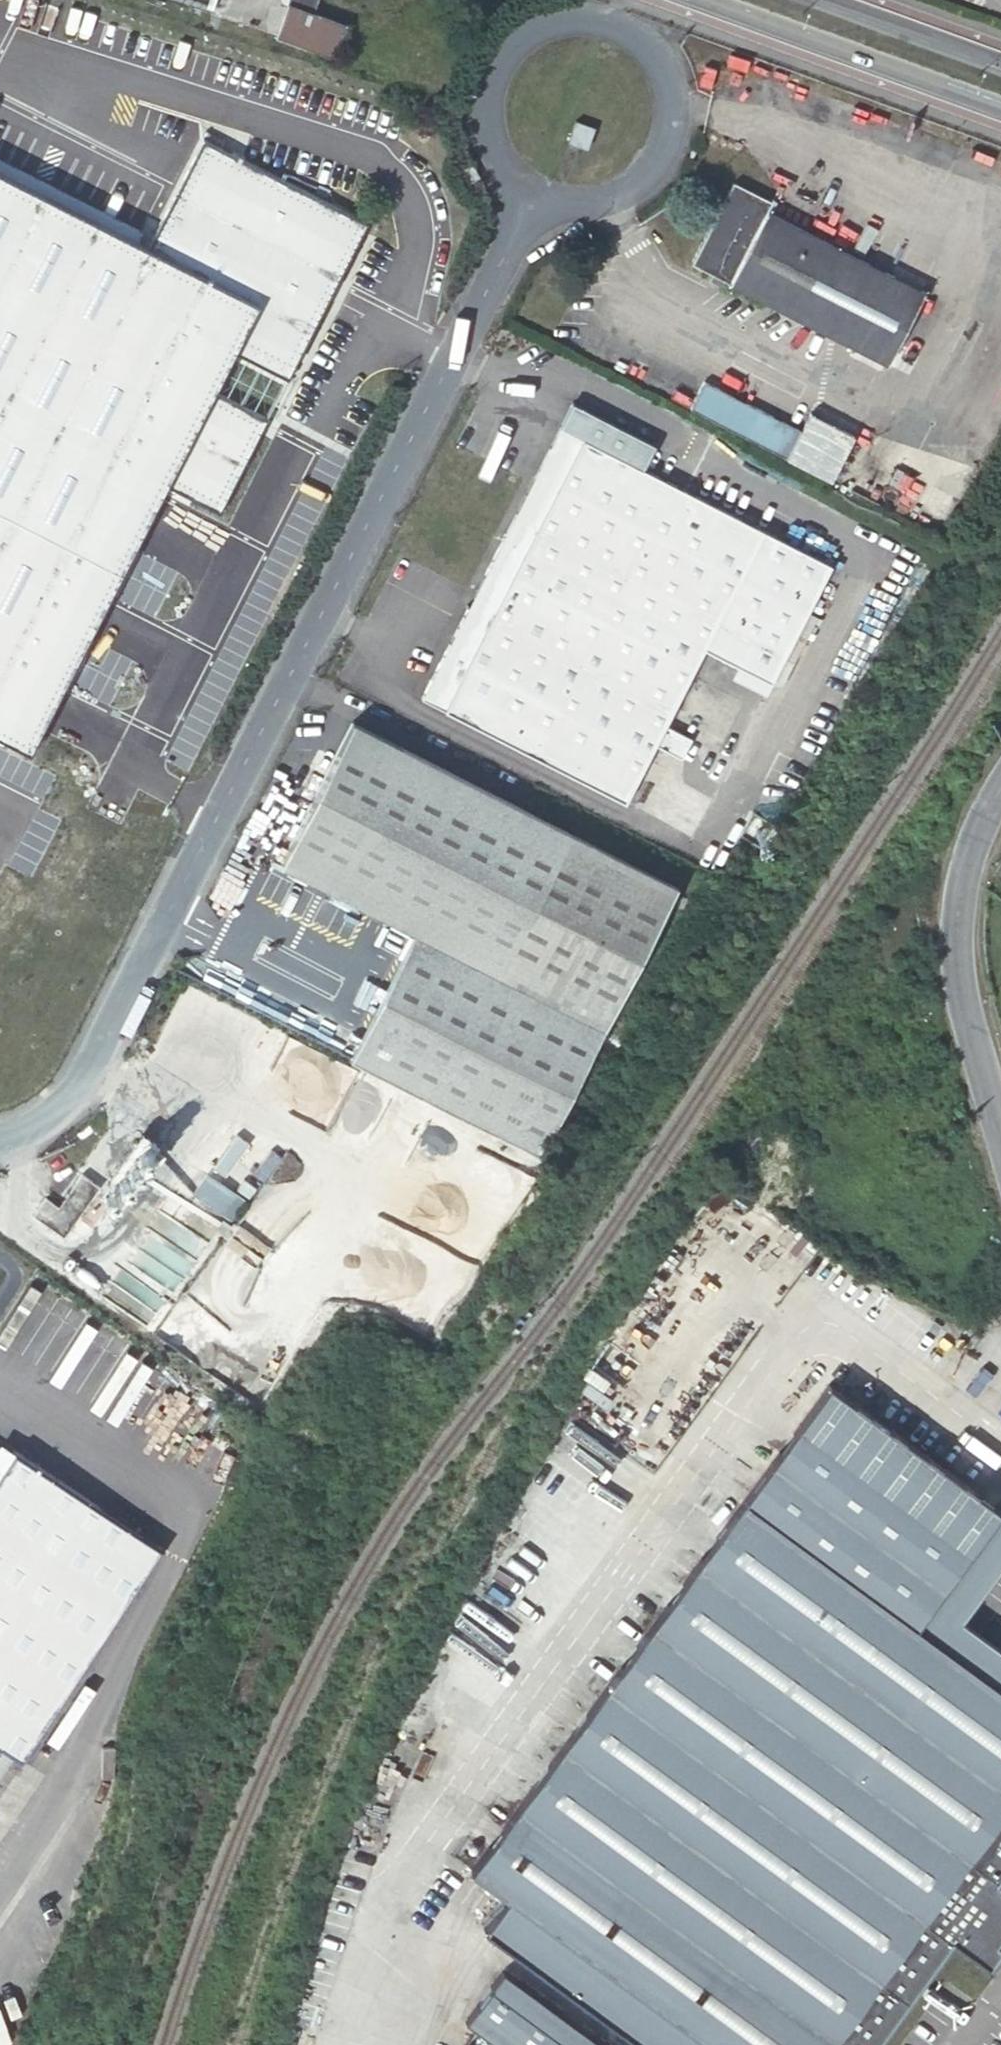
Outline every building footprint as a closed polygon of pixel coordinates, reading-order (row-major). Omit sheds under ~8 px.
[(278,34),(335,56),(347,25),(314,12),(318,0),(291,0),(278,34)] [(571,141),(590,148),(598,127),(579,121),(571,141)] [(25,756),(164,487),(219,514),(364,223),(203,136),(150,239),(137,234),(134,239),(0,171),(0,743),(25,756)] [(695,261),(888,364),(926,292),(770,211),(775,201),(735,180),(695,261)] [(696,407),(793,458),(806,431),(709,381),(696,407)] [(806,431),(793,458),(835,479),(858,435),(816,411),(806,431)] [(608,420),(596,443),(662,478),(675,454),(608,420)] [(705,649),(773,685),(834,566),(662,478),(596,443),(563,426),(423,698),(627,802),(657,743),(684,757),(697,734),(670,720),(705,649)] [(834,566),(773,685),(784,691),(845,571),(834,566)] [(416,928),(606,1024),(677,885),(352,721),(281,860),(416,928)] [(606,1024),(416,928),(351,1055),(541,1151),(606,1024)] [(34,1212),(64,1234),(100,1184),(83,1173),(60,1205),(47,1195),(34,1212)] [(215,1210),(227,1195),(203,1176),(191,1191),(215,1210)] [(836,2036),(849,2044),(873,2044),(953,1935),(990,1963),(1000,1947),(1000,1937),(999,1936),(1000,1933),(1000,1877),(997,1874),(1000,1869),(1000,1643),(963,1616),(1000,1564),(1000,1507),(825,1378),(471,1866),(507,1892),(483,1923),(647,2044),(829,2044),(836,2036)] [(14,1447),(2,1439),(0,1441),(0,1468),(14,1447)] [(10,1750),(19,1756),(161,1550),(14,1447),(0,1468),(0,1744),(10,1750)] [(10,1750),(0,1744),(0,1764),(10,1750)] [(504,1966),(466,2014),(508,2044),(612,2044),(504,1966)]
